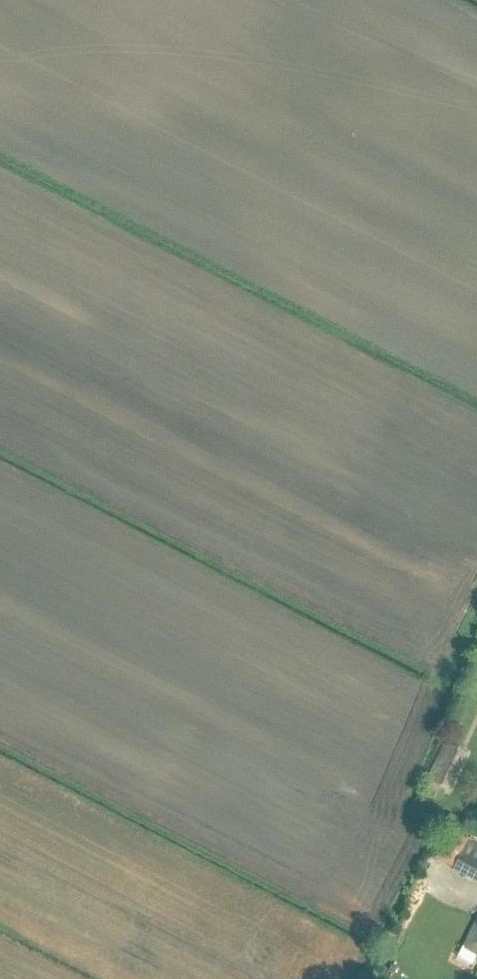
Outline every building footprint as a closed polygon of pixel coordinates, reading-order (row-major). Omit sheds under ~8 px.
[(434,787),(448,793),(467,755),(443,745),(426,783),(434,787)] [(466,843),(450,874),(476,888),(476,849),(466,843)] [(463,948),(476,956),(474,959),(476,960),(476,922),(463,948)]
